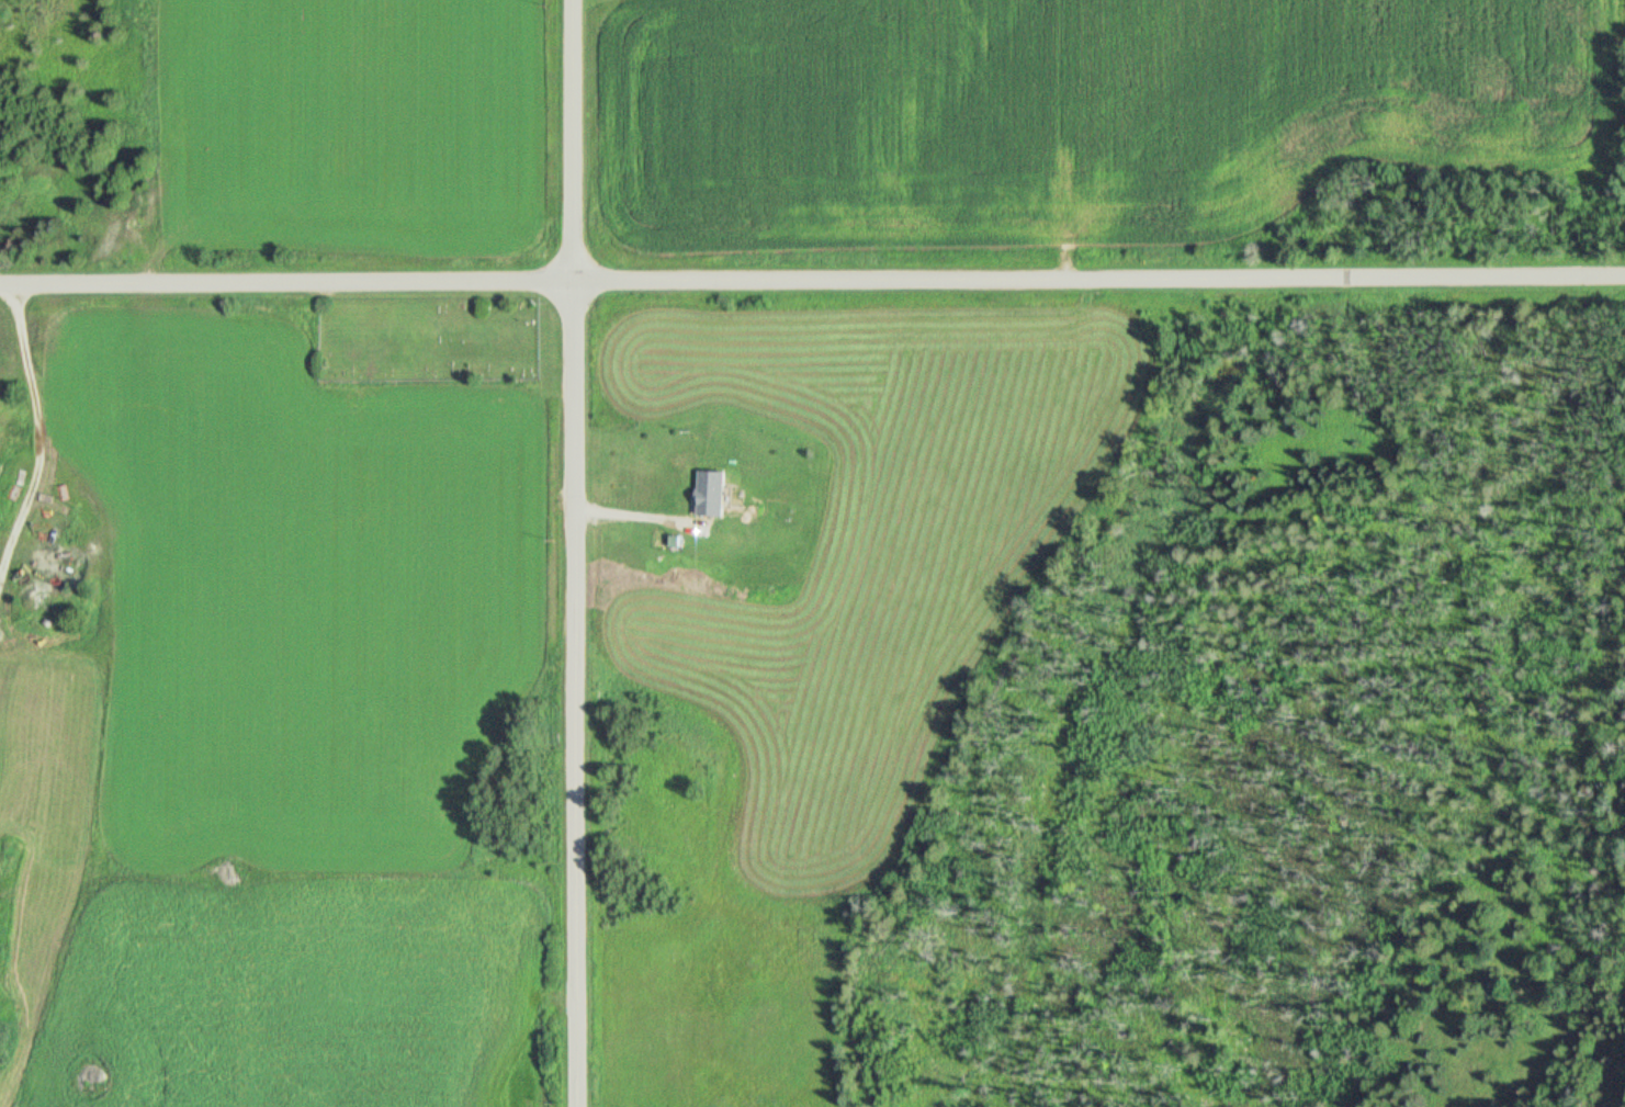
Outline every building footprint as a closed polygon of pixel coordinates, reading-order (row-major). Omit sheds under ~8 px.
[(706,468),(703,510),(730,511),(731,470),(706,468)]
